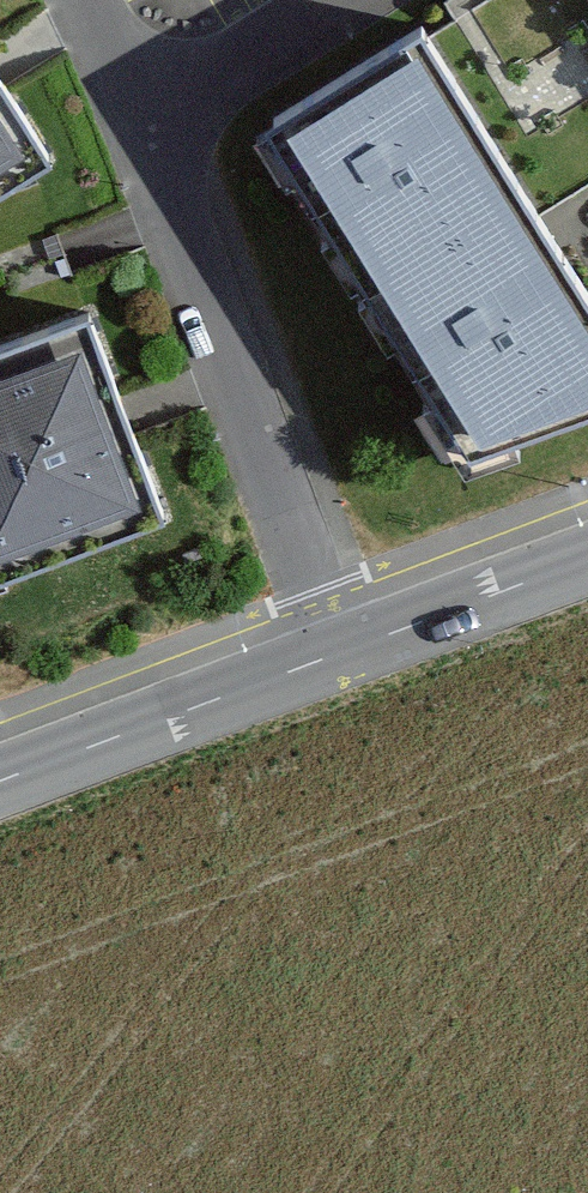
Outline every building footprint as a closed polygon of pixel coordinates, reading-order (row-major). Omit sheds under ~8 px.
[(421,29),(270,122),(471,447),(587,400),(587,300),(424,34),(421,29)] [(46,158),(0,85),(0,187),(46,158)] [(85,315),(0,348),(0,572),(160,511),(124,417),(85,315)]
